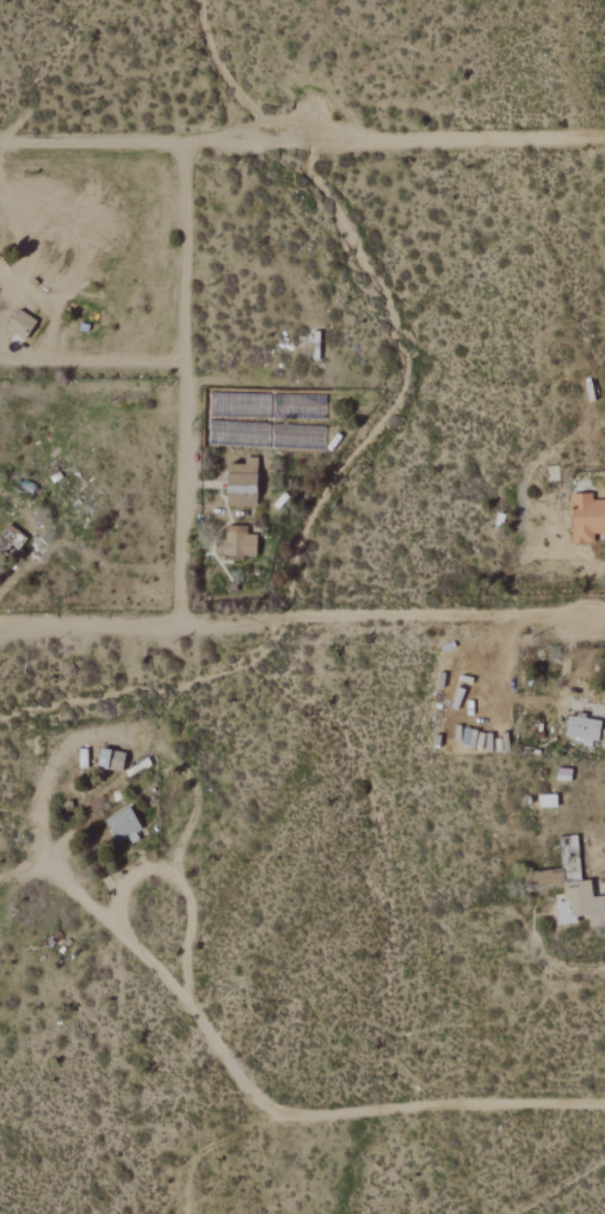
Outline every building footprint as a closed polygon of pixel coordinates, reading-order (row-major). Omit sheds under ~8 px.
[(589,501),(589,495),(567,496),(569,545),(592,544),(592,539),(604,539),(604,501),(589,501)] [(245,528),(216,527),(215,556),(253,557),(253,536),(245,536),(245,528)] [(598,722),(565,716),(560,739),(594,745),(598,722)] [(113,843),(138,831),(127,808),(102,820),(113,843)] [(587,880),(562,881),(565,917),(596,915),(596,924),(604,924),(604,896),(588,897),(587,880)]
